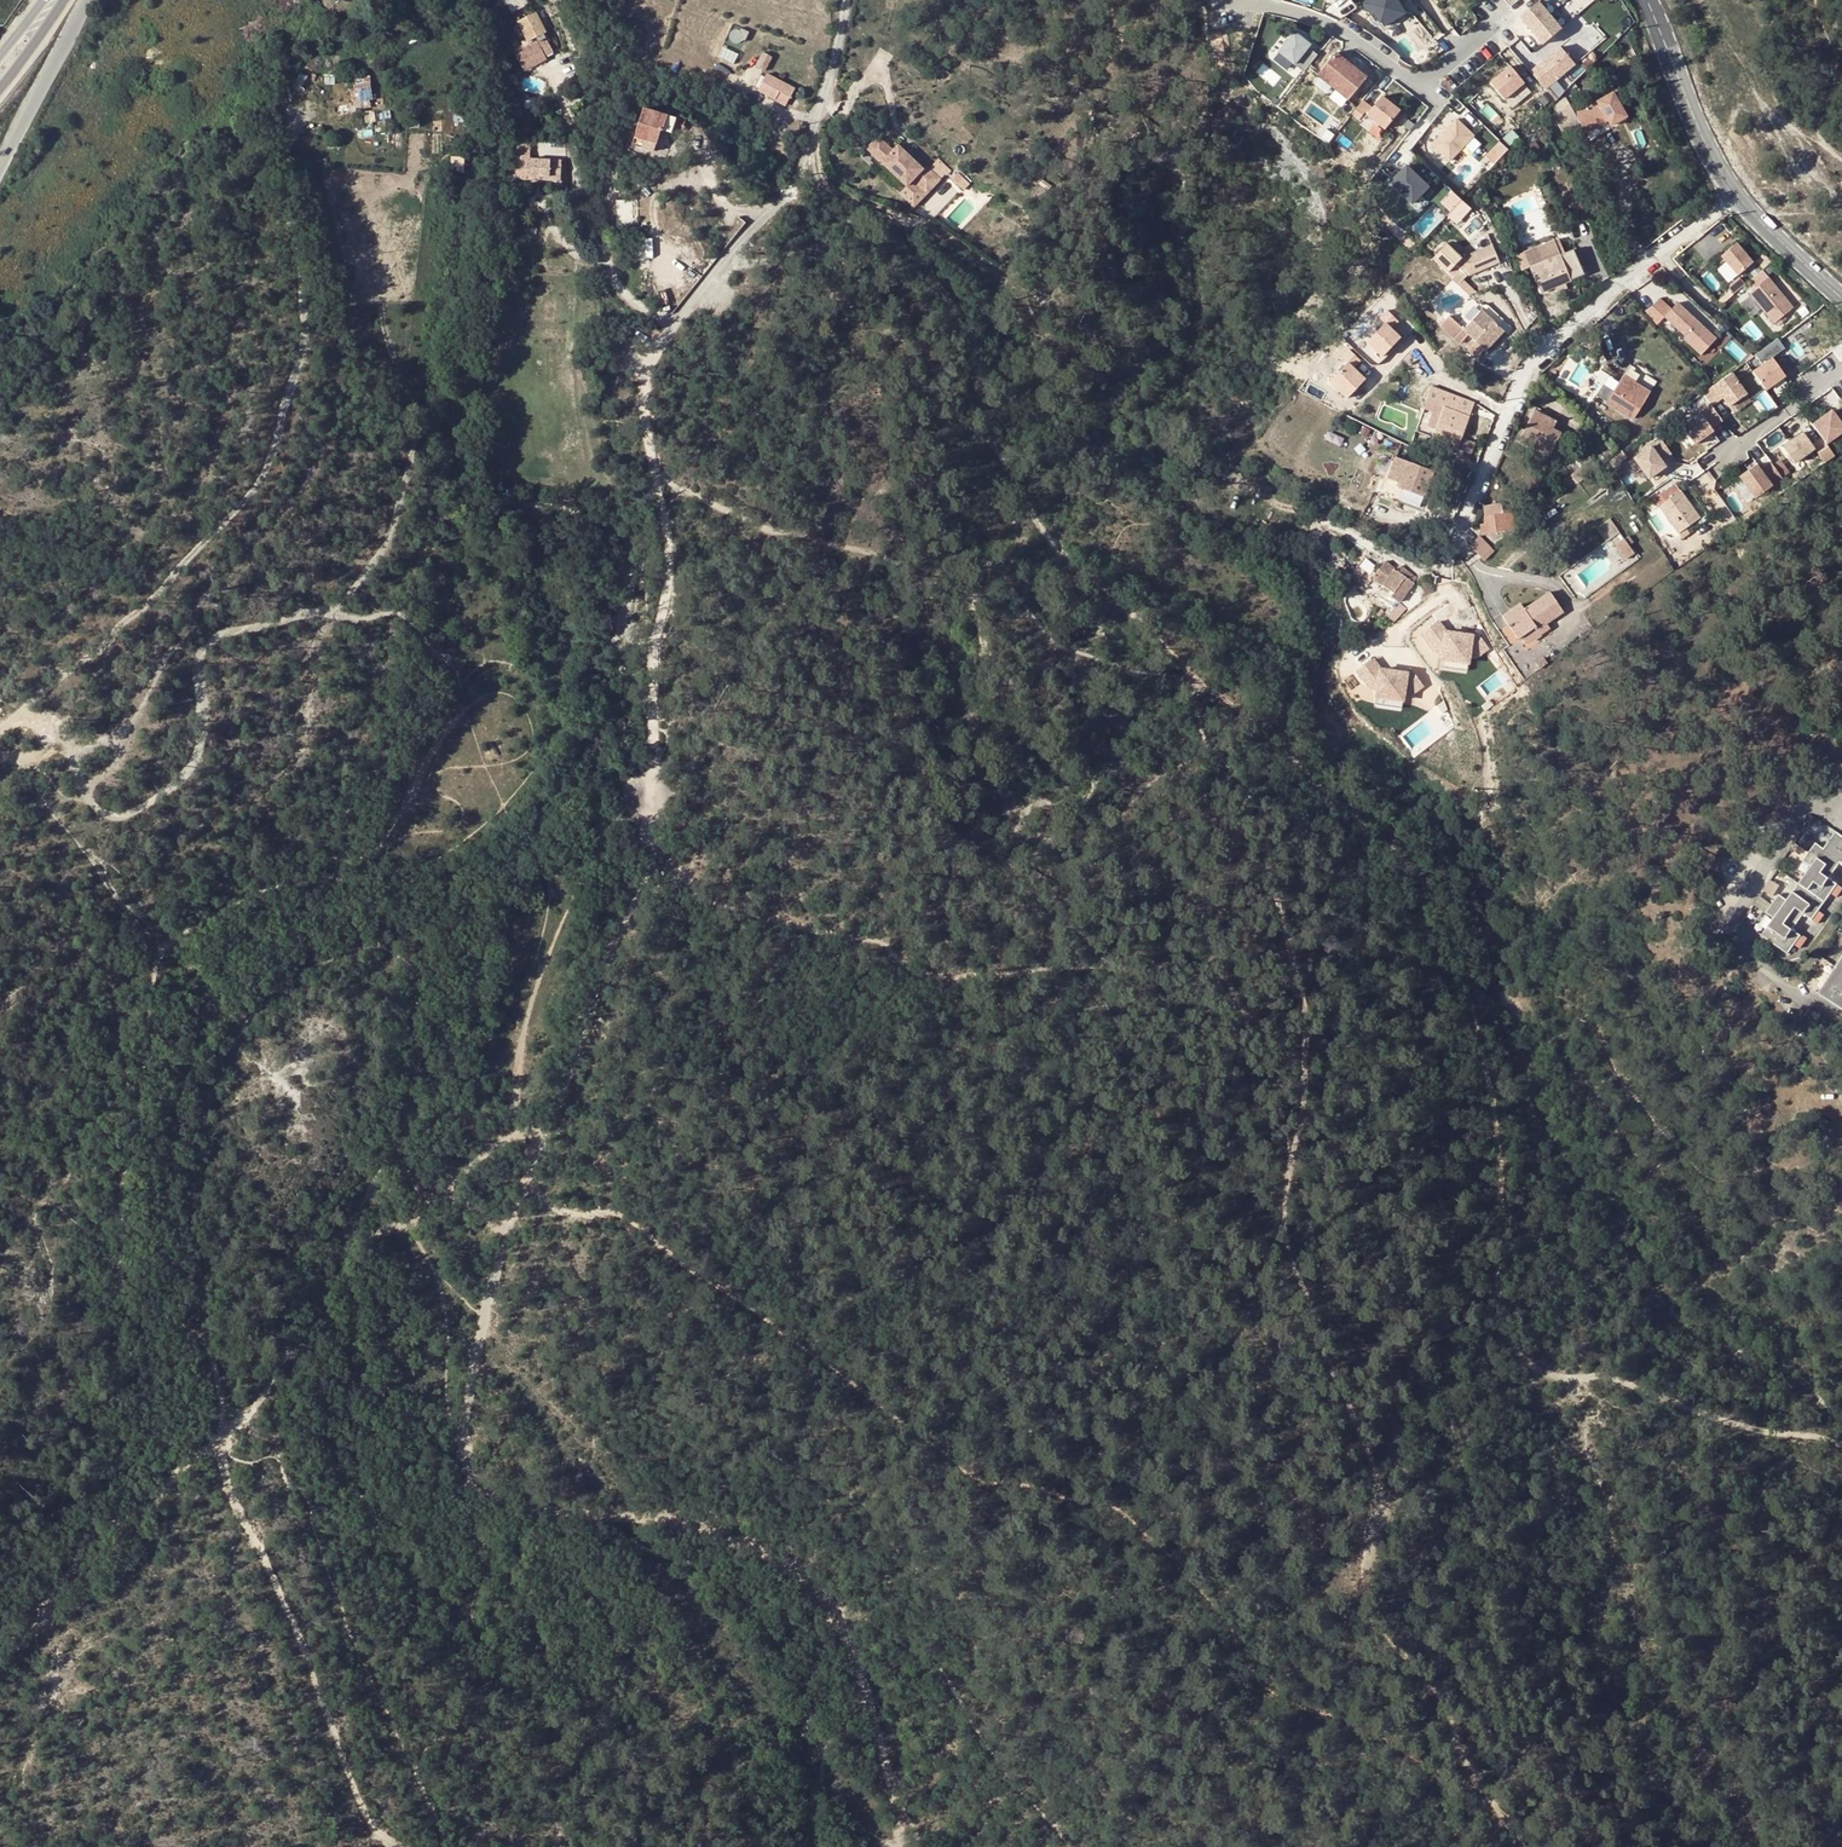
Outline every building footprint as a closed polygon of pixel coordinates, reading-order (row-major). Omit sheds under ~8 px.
[(507,11),(523,1),(523,0),(500,0),(507,11)] [(1396,0),(1367,0),(1363,3),(1371,16),(1375,13),(1383,26),(1404,13),(1396,0)] [(1550,15),(1538,1),(1520,17),(1531,30),(1550,15)] [(531,10),(515,20),(526,38),(529,44),(516,51),(526,68),(545,56),(543,53),(552,48),(543,34),(545,33),(531,10)] [(1561,28),(1550,15),(1531,30),(1542,44),(1561,28)] [(1304,72),(1318,55),(1308,47),(1310,45),(1294,32),(1279,52),(1304,72)] [(526,38),(513,46),(516,51),(529,44),(526,38)] [(1560,46),(1530,71),(1545,89),(1575,63),(1560,46)] [(1627,51),(1632,60),(1637,58),(1632,48),(1627,51)] [(765,54),(758,69),(767,73),(773,58),(765,54)] [(1348,102),(1367,78),(1336,54),(1317,77),(1348,102)] [(1510,66),(1490,83),(1504,99),(1524,82),(1510,66)] [(793,86),(766,74),(759,90),(776,98),(779,91),(789,95),(793,86)] [(374,106),(372,75),(351,77),(353,107),(374,106)] [(786,103),(789,95),(779,91),(776,98),(786,103)] [(1553,116),(1563,134),(1580,125),(1586,135),(1608,123),(1611,128),(1627,119),(1613,94),(1575,116),(1570,107),(1553,116)] [(1381,97),(1372,108),(1366,115),(1385,129),(1399,111),(1381,97)] [(1369,106),(1362,101),(1351,114),(1358,120),(1364,113),(1369,106)] [(658,133),(669,137),(674,121),(641,109),(628,146),(650,154),(658,133)] [(1473,135),(1456,118),(1432,144),(1449,160),(1473,135)] [(1510,131),(1503,138),(1510,145),(1517,138),(1510,131)] [(869,150),(882,163),(893,151),(880,139),(869,150)] [(1510,150),(1503,143),(1495,150),(1503,157),(1510,150)] [(531,144),(519,144),(518,180),(527,180),(527,179),(528,170),(528,160),(530,160),(531,144)] [(923,171),(898,146),(893,151),(882,163),(907,188),(901,194),(914,207),(940,182),(927,168),(923,171)] [(551,160),(528,160),(528,170),(551,171),(551,160)] [(562,161),(551,160),(551,171),(551,179),(551,181),(561,181),(562,161)] [(1427,186),(1405,165),(1389,182),(1411,203),(1427,186)] [(551,179),(551,171),(528,170),(527,179),(551,179)] [(953,180),(964,190),(969,184),(959,174),(953,180)] [(1454,190),(1443,204),(1451,211),(1448,214),(1460,224),(1474,207),(1454,190)] [(618,222),(639,222),(639,199),(618,199),(618,222)] [(1554,241),(1534,249),(1540,264),(1530,268),(1540,293),(1555,288),(1557,293),(1566,290),(1564,284),(1583,277),(1576,259),(1579,258),(1576,250),(1560,256),(1554,241)] [(1752,263),(1736,243),(1721,256),(1738,275),(1752,263)] [(1459,260),(1445,246),(1432,260),(1453,280),(1451,282),(1457,287),(1465,278),(1498,263),(1490,246),(1459,260)] [(1540,264),(1534,249),(1525,253),(1530,268),(1540,264)] [(1793,308),(1768,277),(1749,293),(1774,323),(1793,308)] [(1672,309),(1660,298),(1646,314),(1656,326),(1664,317),(1686,337),(1684,339),(1701,355),(1716,338),(1677,303),(1672,309)] [(1480,312),(1504,333),(1507,330),(1484,308),(1480,312)] [(1486,352),(1504,333),(1480,312),(1464,330),(1449,318),(1440,327),(1459,344),(1468,336),(1475,343),(1470,347),(1479,355),(1484,351),(1486,352)] [(1391,321),(1370,341),(1386,357),(1406,337),(1391,321)] [(1448,342),(1443,337),(1437,344),(1442,349),(1448,342)] [(1783,349),(1776,339),(1754,355),(1761,365),(1751,372),(1764,390),(1784,376),(1771,358),(1783,349)] [(901,351),(887,361),(890,366),(894,364),(896,366),(906,359),(901,351)] [(1351,399),(1370,377),(1351,361),(1332,382),(1351,399)] [(1655,382),(1632,366),(1608,403),(1634,420),(1651,394),(1649,392),(1655,382)] [(1709,404),(1711,406),(1722,398),(1729,406),(1746,394),(1730,373),(1702,394),(1709,404)] [(1464,434),(1475,404),(1431,388),(1423,409),(1432,412),(1442,416),(1436,432),(1446,436),(1444,442),(1442,446),(1456,451),(1458,444),(1460,445),(1464,434)] [(1709,404),(1701,410),(1714,427),(1722,421),(1711,406),(1709,404)] [(1714,427),(1701,410),(1698,412),(1711,429),(1714,427)] [(1825,443),(1841,431),(1841,425),(1831,410),(1811,424),(1821,438),(1825,443)] [(1534,411),(1530,418),(1553,430),(1556,424),(1534,411)] [(1436,432),(1442,416),(1432,412),(1427,429),(1436,432)] [(1711,429),(1698,412),(1680,426),(1694,445),(1713,432),(1711,429)] [(1549,457),(1560,434),(1553,430),(1530,418),(1518,441),(1549,457)] [(1624,430),(1616,437),(1619,442),(1628,434),(1624,430)] [(1436,432),(1433,438),(1444,442),(1446,436),(1436,432)] [(1815,448),(1826,463),(1835,456),(1825,443),(1821,438),(1812,444),(1803,432),(1783,446),(1795,463),(1815,448)] [(1479,438),(1464,434),(1460,445),(1475,450),(1479,438)] [(1569,439),(1560,434),(1549,457),(1558,461),(1569,439)] [(1661,462),(1671,455),(1661,440),(1629,464),(1637,475),(1642,470),(1649,480),(1666,468),(1661,462)] [(1397,485),(1425,495),(1433,471),(1396,458),(1389,478),(1399,481),(1397,485)] [(1591,460),(1570,473),(1578,485),(1598,470),(1591,460)] [(1783,479),(1771,463),(1761,470),(1756,465),(1739,477),(1755,499),(1783,479)] [(1653,499),(1681,538),(1688,533),(1685,528),(1699,518),(1675,483),(1653,499)] [(1522,524),(1516,510),(1502,511),(1501,506),(1484,507),(1484,525),(1481,525),(1481,534),(1515,530),(1517,527),(1522,524)] [(1620,533),(1611,520),(1597,529),(1607,543),(1620,533)] [(1624,539),(1629,546),(1634,543),(1629,536),(1624,539)] [(1469,547),(1484,560),(1495,552),(1480,537),(1469,547)] [(1626,561),(1635,554),(1629,546),(1624,539),(1615,546),(1626,561)] [(438,560),(440,546),(420,540),(419,545),(433,548),(431,558),(438,560)] [(433,548),(419,545),(414,567),(424,569),(426,557),(431,558),(433,548)] [(1365,589),(1373,579),(1381,586),(1374,595),(1393,609),(1387,616),(1395,623),(1407,609),(1400,604),(1420,579),(1404,568),(1400,574),(1395,570),(1385,563),(1376,574),(1361,562),(1349,577),(1365,589)] [(1400,574),(1404,568),(1399,565),(1395,570),(1400,574)] [(1518,639),(1535,628),(1542,635),(1550,630),(1547,625),(1563,613),(1548,593),(1524,610),(1519,604),(1503,616),(1518,639)] [(1488,648),(1477,632),(1472,635),(1445,632),(1438,622),(1422,633),(1435,651),(1442,652),(1441,659),(1468,663),(1469,656),(1476,657),(1488,648)] [(1535,628),(1518,639),(1530,643),(1542,635),(1535,628)] [(1536,663),(1540,669),(1547,663),(1543,657),(1536,663)] [(1423,685),(1412,669),(1407,673),(1380,669),(1372,659),(1357,670),(1370,688),(1377,689),(1376,696),(1403,700),(1404,693),(1410,694),(1423,685)] [(1401,708),(1403,700),(1376,696),(1374,704),(1401,708)] [(1797,922),(1803,914),(1816,923),(1823,914),(1818,911),(1825,902),(1830,895),(1835,898),(1841,888),(1829,879),(1834,871),(1840,863),(1841,865),(1841,838),(1834,832),(1823,849),(1816,845),(1810,853),(1803,862),(1810,868),(1798,884),(1786,900),(1779,896),(1772,905),(1766,913),(1772,919),(1761,935),(1786,954),(1792,945),(1797,949),(1804,940),(1791,931),(1797,922)] [(1716,890),(1712,878),(1703,881),(1708,893),(1709,893),(1716,890)] [(1836,967),(1819,994),(1841,1009),(1841,957),(1836,967)]
